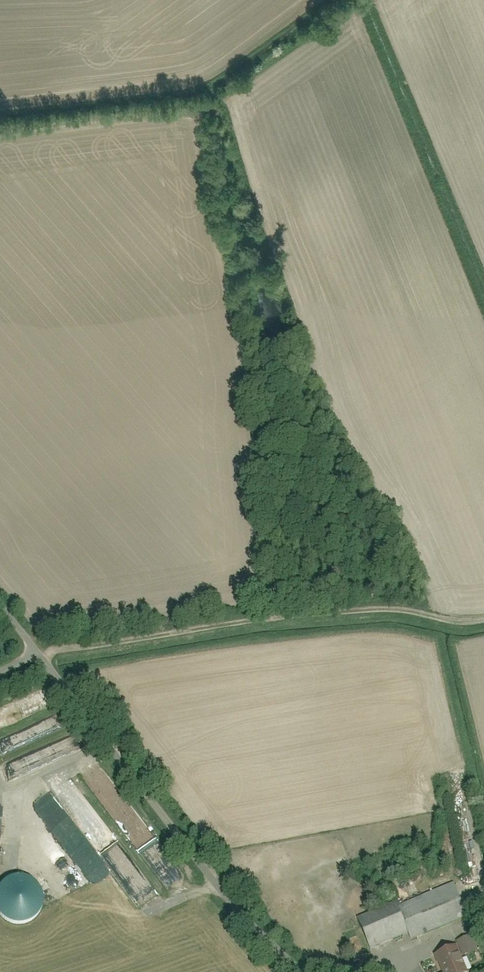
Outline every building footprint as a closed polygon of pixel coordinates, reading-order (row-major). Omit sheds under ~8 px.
[(413,945),(471,922),(457,888),(424,902),(418,887),(426,883),(420,868),(405,874),(407,880),(390,887),(398,908),(361,922),(374,953),(410,939),(413,945)] [(9,921),(18,923),(26,922),(34,918),(39,911),(42,903),(42,895),(38,887),(32,881),(24,877),(16,877),(8,879),(1,885),(0,886),(0,913),(2,917),(9,921)] [(436,958),(443,971),(474,971),(469,960),(479,956),(473,942),(436,958)]
